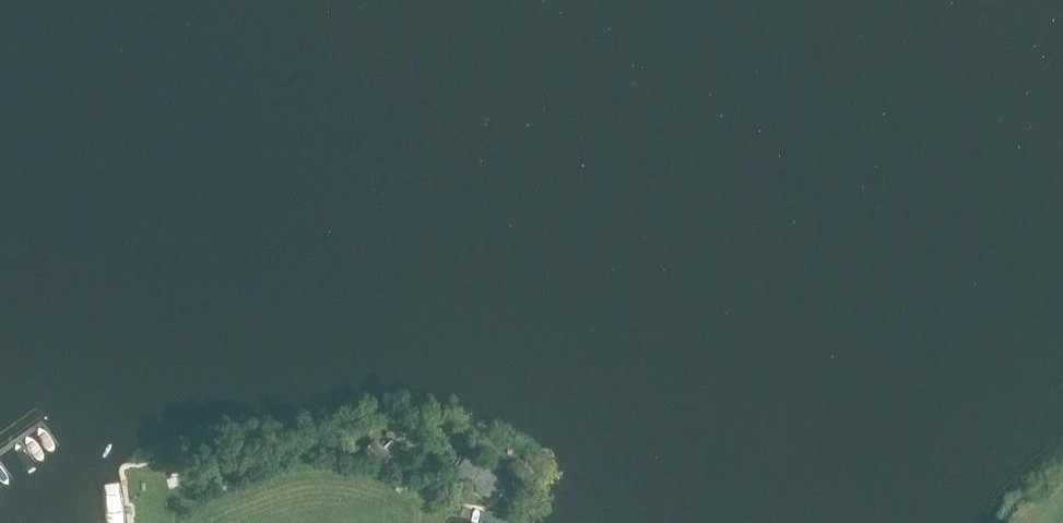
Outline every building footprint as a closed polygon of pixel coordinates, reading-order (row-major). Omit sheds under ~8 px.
[(376,440),(360,454),(384,480),(400,465),(396,461),(404,454),(392,441),(384,448),(376,440)] [(448,471),(452,475),(452,476),(483,497),(496,478),(462,453),(448,471)]
